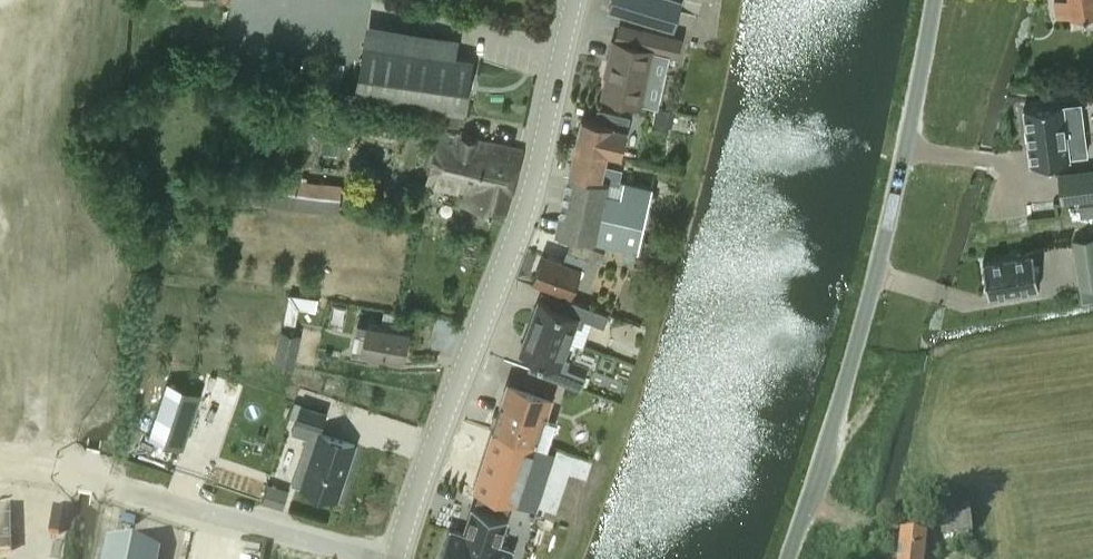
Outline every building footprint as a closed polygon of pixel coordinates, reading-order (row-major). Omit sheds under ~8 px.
[(682,0),(612,0),(610,8),(674,26),(682,0)] [(1058,16),(1072,13),(1072,15),(1074,15),(1075,23),(1079,25),(1092,23),(1092,0),(1055,0),(1058,16)] [(612,62),(605,94),(641,102),(641,101),(658,105),(670,52),(679,54),(682,38),(643,30),(642,32),(620,27),(617,40),(615,40),(611,61),(612,62)] [(464,112),(474,59),(366,41),(357,93),(464,112)] [(336,62),(332,84),(341,86),(344,64),(336,62)] [(1066,68),(1067,81),(1077,80),(1075,67),(1066,68)] [(1073,95),(1074,110),(1092,108),(1092,93),(1073,95)] [(318,118),(320,101),(307,100),(305,117),(318,118)] [(1063,102),(1024,106),(1026,115),(1030,150),(1031,163),(1070,158),(1070,155),(1088,153),(1084,125),(1066,127),(1063,102)] [(675,109),(656,105),(654,118),(673,121),(675,109)] [(622,154),(628,127),(626,127),(629,115),(599,108),(596,120),(582,117),(576,145),(608,152),(609,151),(622,154)] [(445,112),(443,122),(460,125),(462,115),(445,112)] [(442,130),(427,188),(465,195),(463,204),(507,213),(525,149),(442,130)] [(576,147),(557,231),(639,250),(640,248),(642,237),(653,187),(621,180),(624,168),(606,164),(608,152),(576,145),(576,147)] [(9,180),(7,167),(0,168),(0,181),(9,180)] [(1059,172),(1062,201),(1092,197),(1092,168),(1059,172)] [(339,212),(342,183),(307,179),(308,176),(289,174),(289,177),(268,174),(268,178),(256,177),(253,205),(265,206),(265,204),(339,212)] [(652,239),(642,237),(640,248),(650,250),(652,239)] [(1074,240),(1078,274),(1092,272),(1092,237),(1074,240)] [(544,253),(534,280),(572,294),(586,257),(601,263),(605,251),(572,239),(564,261),(544,253)] [(1033,252),(983,261),(989,295),(1038,286),(1033,252)] [(610,314),(571,299),(550,292),(546,303),(540,301),(530,326),(571,341),(578,325),(583,327),(586,319),(606,327),(610,314)] [(316,310),(318,298),(290,293),(285,320),(296,322),(299,306),(316,310)] [(358,321),(352,348),(363,350),(405,359),(411,331),(369,322),(369,323),(358,321)] [(565,358),(571,341),(530,326),(525,340),(521,351),(548,361),(544,373),(582,387),(587,374),(568,367),(571,360),(565,358)] [(282,332),(275,362),(293,366),(300,336),(282,332)] [(167,381),(149,435),(184,446),(201,393),(167,381)] [(475,486),(475,487),(486,491),(485,496),(503,503),(505,497),(519,502),(538,442),(539,440),(549,443),(557,417),(548,414),(553,397),(508,383),(495,423),(494,428),(475,486)] [(323,426),(328,411),(303,403),(298,418),(323,426)] [(337,497),(355,444),(319,432),(301,485),(337,497)] [(258,433),(256,441),(264,443),(266,435),(258,433)] [(266,499),(284,505),(288,492),(268,485),(265,499),(266,499)] [(7,542),(0,553),(0,554),(9,558),(28,558),(30,557),(21,551),(38,524),(0,500),(0,538),(7,542)] [(514,549),(499,544),(508,517),(473,506),(464,533),(449,528),(439,558),(510,558),(514,549)] [(942,536),(972,531),(969,507),(938,512),(942,536)] [(926,539),(901,536),(899,558),(924,558),(926,539)] [(160,550),(108,540),(104,558),(158,558),(160,550)]
